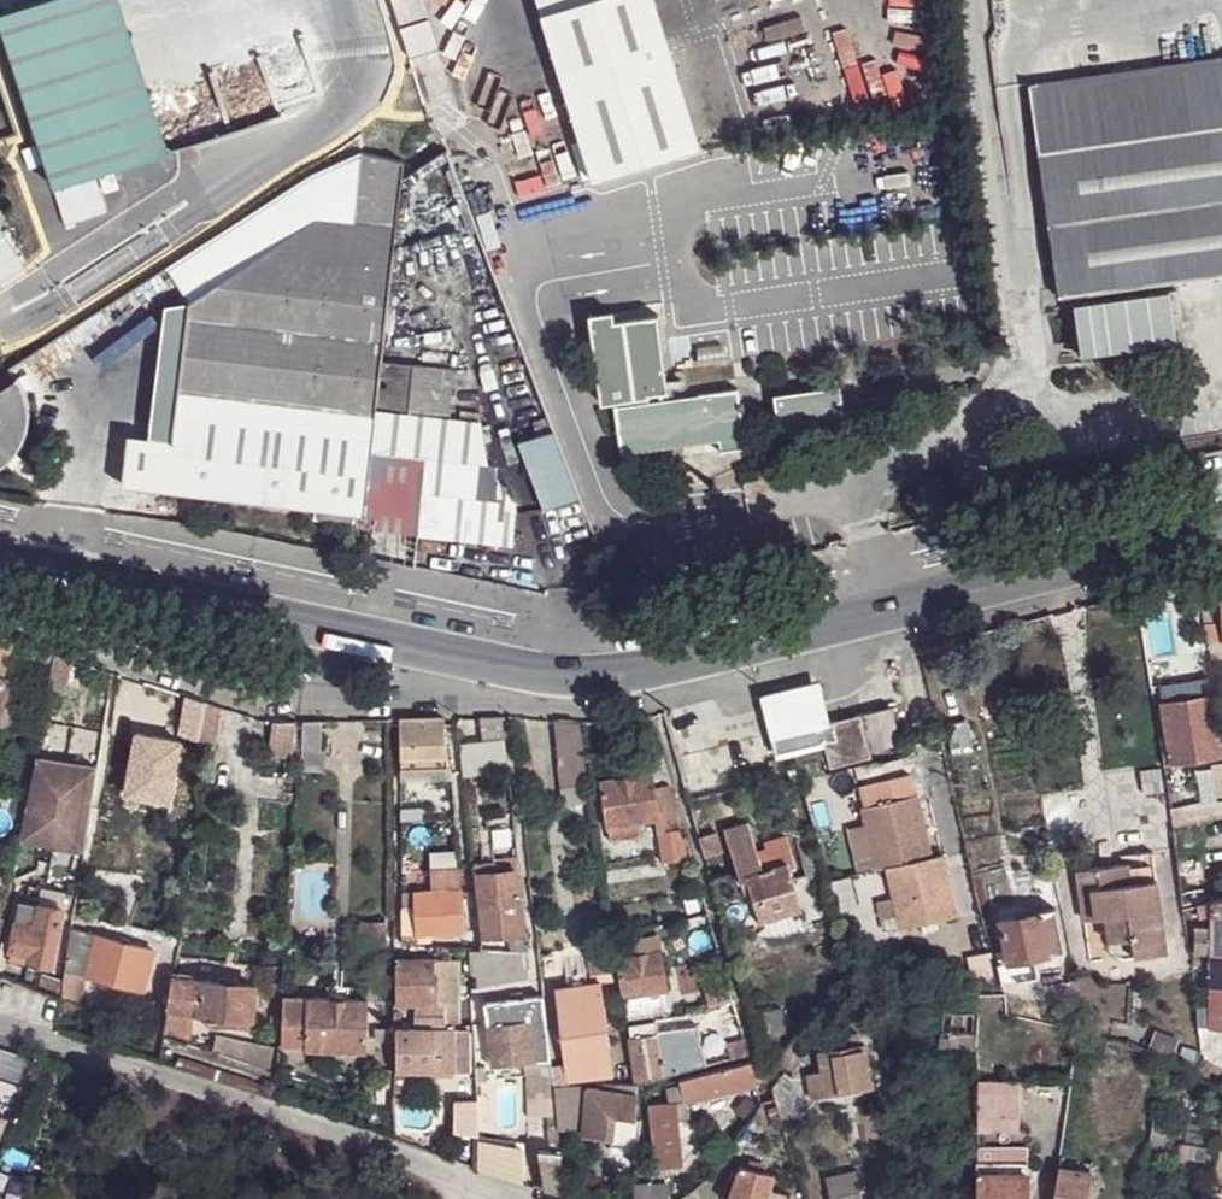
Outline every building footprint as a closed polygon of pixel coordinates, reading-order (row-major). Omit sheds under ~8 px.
[(54,186),(170,147),(122,1),(121,0),(38,0),(0,12),(0,19),(54,186)] [(412,59),(441,50),(425,0),(394,0),(412,59)] [(670,32),(661,0),(545,0),(563,63),(670,32)] [(670,32),(563,63),(595,170),(596,172),(703,139),(670,32)] [(1029,83),(1058,296),(1221,274),(1221,57),(1029,83)] [(396,227),(403,165),(363,154),(355,223),(396,227)] [(174,442),(371,464),(372,455),(376,424),(382,362),(389,299),(396,227),(355,223),(317,218),(191,303),(174,442)] [(96,311),(104,322),(176,275),(169,265),(96,311)] [(1075,305),(1080,342),(1096,340),(1097,351),(1176,341),(1173,314),(1181,313),(1178,291),(1075,305)] [(592,326),(615,322),(613,313),(591,316),(592,326)] [(641,403),(652,401),(651,395),(670,392),(659,316),(615,322),(592,326),(603,404),(641,400),(641,403)] [(727,337),(708,339),(713,370),(717,370),(718,382),(733,379),(727,337)] [(382,362),(376,424),(407,427),(410,427),(410,421),(415,365),(382,362)] [(415,365),(410,421),(448,425),(454,369),(415,365)] [(0,390),(0,467),(2,466),(15,455),(25,441),(30,425),(31,406),(29,396),(25,389),(20,377),(0,390)] [(739,387),(700,392),(700,395),(706,437),(721,435),(723,450),(721,450),(721,452),(749,448),(749,445),(747,445),(742,409),(741,403),(739,387)] [(776,397),(782,438),(846,429),(841,388),(776,397)] [(623,455),(623,453),(707,442),(706,437),(700,395),(652,401),(641,403),(617,405),(617,406),(621,455),(623,455)] [(448,425),(410,421),(410,427),(407,427),(404,458),(445,462),(448,425)] [(552,427),(515,440),(538,507),(575,495),(552,427)] [(129,437),(124,486),(356,512),(366,514),(368,492),(371,464),(174,442),(129,437)] [(404,458),(372,455),(371,464),(368,492),(440,498),(442,498),(445,464),(445,462),(404,458)] [(480,467),(445,464),(442,498),(476,502),(480,467)] [(440,498),(368,492),(366,514),(378,517),(376,530),(437,536),(440,498)] [(353,533),(364,535),(366,514),(356,512),(351,532),(353,533)] [(378,517),(366,514),(364,535),(374,537),(376,530),(378,517)] [(1203,609),(1205,622),(1221,619),(1221,612),(1221,607),(1203,609)] [(1209,642),(1221,640),(1221,619),(1205,622),(1209,642)] [(36,646),(28,683),(51,688),(52,682),(57,652),(36,646)] [(75,658),(57,652),(52,682),(70,685),(75,658)] [(11,679),(6,677),(0,676),(0,722),(1,722),(11,679)] [(772,687),(783,734),(824,724),(812,677),(772,687)] [(1,722),(17,728),(28,683),(11,679),(1,722)] [(1162,702),(1210,695),(1208,683),(1159,685),(1162,702)] [(181,737),(207,741),(208,735),(214,704),(207,702),(188,695),(181,737)] [(1166,736),(1171,762),(1218,754),(1210,695),(1162,702),(1166,736)] [(215,705),(208,735),(207,741),(207,742),(218,744),(226,708),(215,705)] [(892,708),(835,721),(838,739),(824,743),(831,768),(900,752),(899,731),(892,708)] [(401,720),(401,770),(448,769),(444,718),(401,720)] [(469,719),(457,719),(459,734),(470,733),(469,719)] [(270,753),(291,757),(296,720),(274,721),(270,753)] [(303,751),(321,752),(321,750),(324,720),(305,721),(303,751)] [(556,720),(562,788),(591,784),(586,752),(582,722),(556,720)] [(838,739),(835,721),(824,724),(783,734),(772,737),(776,755),(824,743),(838,739)] [(1,740),(3,729),(20,732),(21,730),(17,728),(1,722),(0,722),(0,739),(1,740)] [(1162,763),(1171,762),(1166,736),(1158,736),(1162,763)] [(506,739),(460,743),(464,778),(510,773),(506,739)] [(321,752),(303,751),(301,771),(325,773),(327,750),(321,750),(321,752)] [(683,833),(682,830),(671,785),(672,784),(663,752),(646,755),(648,761),(653,773),(659,817),(662,833),(667,865),(693,859),(686,833),(683,833)] [(98,768),(41,759),(25,843),(85,852),(98,768)] [(1163,771),(1165,785),(1195,780),(1193,766),(1163,771)] [(401,770),(401,788),(418,788),(417,770),(401,770)] [(868,805),(864,806),(867,822),(878,867),(878,868),(889,866),(934,855),(913,771),(861,784),(868,805)] [(603,781),(610,826),(641,820),(659,817),(653,773),(603,781)] [(591,784),(562,788),(564,807),(586,803),(589,822),(596,820),(591,784)] [(1203,803),(1203,800),(1168,808),(1171,825),(1172,825),(1221,814),(1221,798),(1203,803)] [(402,811),(401,822),(423,820),(423,810),(402,811)] [(641,820),(610,826),(613,842),(644,837),(641,820)] [(867,822),(851,825),(862,871),(878,867),(867,822)] [(736,865),(742,883),(749,882),(747,876),(790,863),(791,868),(797,867),(792,848),(788,837),(766,842),(769,855),(760,857),(750,823),(725,829),(736,865)] [(719,829),(702,833),(710,857),(725,852),(719,829)] [(934,855),(889,866),(896,896),(904,924),(905,928),(924,923),(936,920),(960,914),(944,852),(934,855)] [(527,933),(519,857),(494,860),(495,875),(474,877),(481,937),(507,935),(527,933)] [(1158,859),(1130,862),(1133,880),(1160,877),(1158,859)] [(495,875),(494,860),(473,861),(474,877),(495,875)] [(1103,866),(1079,869),(1085,918),(1107,915),(1110,940),(1111,943),(1113,946),(1115,950),(1118,952),(1121,953),(1124,954),(1128,955),(1136,954),(1170,950),(1160,877),(1133,880),(1130,862),(1103,866)] [(761,921),(803,908),(791,868),(790,863),(747,876),(749,882),(761,921)] [(434,894),(464,893),(464,869),(434,869),(434,894)] [(42,886),(39,905),(64,909),(68,891),(42,886)] [(434,894),(415,894),(416,908),(416,934),(417,934),(432,933),(439,932),(456,932),(465,931),(465,929),(465,914),(464,893),(434,894)] [(896,896),(881,900),(888,928),(904,924),(896,896)] [(1212,923),(1221,921),(1221,898),(1211,900),(1212,913),(1212,923)] [(1211,900),(1199,904),(1201,914),(1212,913),(1211,900)] [(22,901),(13,950),(14,950),(12,963),(30,966),(30,962),(55,967),(65,909),(64,909),(39,905),(22,901)] [(1042,911),(1000,920),(1008,961),(1008,962),(1015,961),(1037,956),(1065,950),(1057,907),(1042,910),(1042,911)] [(416,908),(402,909),(402,945),(417,946),(416,934),(416,908)] [(936,920),(924,923),(926,932),(939,929),(936,920)] [(387,922),(362,921),(361,949),(387,950),(387,922)] [(1211,949),(1221,949),(1221,921),(1212,923),(1211,949)] [(1198,950),(1211,949),(1212,923),(1197,925),(1198,950)] [(68,969),(89,975),(98,934),(75,928),(68,969)] [(439,932),(440,940),(457,939),(456,932),(439,932)] [(417,934),(419,944),(433,943),(432,933),(417,934)] [(527,933),(507,935),(508,939),(509,939),(511,952),(522,953),(529,954),(527,933)] [(98,934),(89,975),(145,989),(155,949),(98,934)] [(617,944),(620,956),(640,953),(638,941),(617,944)] [(620,956),(626,995),(667,989),(662,949),(640,953),(620,956)] [(1211,987),(1221,987),(1221,949),(1211,949),(1211,987)] [(1037,956),(1041,974),(1062,970),(1065,950),(1037,956)] [(994,951),(972,956),(976,974),(998,968),(994,951)] [(1037,956),(1015,961),(1019,980),(1041,977),(1041,974),(1037,956)] [(397,960),(397,1005),(418,1005),(417,1029),(448,1029),(448,1004),(436,1005),(436,960),(397,960)] [(448,1004),(458,1005),(458,960),(436,960),(436,1005),(448,1004)] [(1004,991),(1021,995),(1019,980),(1015,961),(1008,962),(1008,961),(998,963),(1004,991)] [(89,975),(68,969),(64,1000),(80,1007),(89,975)] [(66,980),(44,973),(39,988),(63,996),(66,980)] [(734,998),(727,974),(705,981),(712,1005),(734,998)] [(175,977),(169,1011),(189,1013),(211,1015),(250,1019),(253,1019),(258,986),(175,977)] [(552,1067),(554,1085),(615,1078),(603,983),(556,988),(565,1065),(552,1067)] [(1210,1025),(1221,1025),(1221,987),(1211,987),(1210,1004),(1210,1025)] [(670,1011),(667,989),(626,995),(630,1017),(670,1011)] [(485,1002),(488,1025),(530,1020),(547,1019),(544,995),(485,1002)] [(284,998),(279,1049),(367,1050),(369,1000),(284,998)] [(944,1009),(962,1011),(962,998),(945,999),(944,1009)] [(89,1001),(87,1008),(108,1014),(110,1006),(89,1001)] [(448,1004),(448,1029),(458,1029),(458,1005),(448,1004)] [(1210,1025),(1210,1004),(1196,1004),(1199,1024),(1210,1025)] [(766,1009),(771,1032),(787,1028),(782,1006),(766,1009)] [(944,1009),(944,1031),(974,1032),(974,1011),(962,1011),(944,1009)] [(1080,1021),(1102,1026),(1100,1014),(1079,1009),(1080,1021)] [(169,1011),(165,1037),(183,1044),(189,1013),(169,1011)] [(211,1015),(209,1030),(248,1034),(250,1019),(211,1015)] [(530,1020),(531,1027),(547,1026),(547,1019),(530,1020)] [(630,1023),(631,1035),(658,1031),(655,1019),(630,1023)] [(488,1025),(493,1067),(552,1061),(547,1026),(531,1027),(530,1020),(488,1025)] [(1079,1032),(1102,1039),(1102,1026),(1080,1021),(1080,1025),(1079,1032)] [(1210,1025),(1199,1024),(1202,1055),(1221,1065),(1221,1025),(1210,1025)] [(689,1069),(707,1065),(701,1025),(658,1031),(664,1075),(677,1073),(689,1069)] [(1179,1036),(1154,1026),(1150,1038),(1166,1047),(1173,1050),(1179,1036)] [(397,1029),(397,1073),(403,1073),(435,1073),(453,1073),(461,1073),(461,1029),(458,1029),(448,1029),(417,1029),(397,1029)] [(638,1079),(638,1082),(664,1075),(658,1031),(631,1035),(638,1079)] [(977,1032),(974,1032),(944,1031),(944,1046),(977,1049),(977,1032)] [(823,1039),(824,1051),(863,1045),(861,1032),(833,1036),(833,1038),(823,1039)] [(745,1037),(727,1042),(731,1059),(750,1054),(745,1037)] [(1166,1047),(1150,1038),(1146,1047),(1169,1059),(1173,1050),(1166,1047)] [(217,1039),(213,1053),(253,1068),(255,1049),(217,1039)] [(1179,1052),(1181,1054),(1197,1062),(1198,1058),(1201,1050),(1183,1042),(1180,1047),(1181,1048),(1179,1052)] [(824,1051),(821,1052),(823,1066),(812,1068),(816,1095),(872,1087),(866,1045),(863,1045),(824,1051)] [(1197,1062),(1181,1054),(1179,1062),(1194,1068),(1197,1062)] [(751,1062),(734,1066),(738,1081),(749,1079),(747,1070),(753,1068),(751,1062)] [(680,1080),(685,1100),(739,1087),(738,1081),(734,1066),(734,1065),(680,1079),(680,1080)] [(753,1068),(747,1070),(749,1079),(738,1081),(739,1087),(757,1082),(753,1068)] [(397,1073),(395,1073),(395,1092),(395,1096),(403,1096),(403,1073),(397,1073)] [(977,1077),(977,1113),(1019,1113),(1022,1113),(1022,1077),(977,1077)] [(558,1099),(576,1099),(575,1084),(555,1085),(558,1099)] [(588,1086),(584,1112),(609,1115),(638,1118),(638,1116),(639,1091),(588,1086)] [(561,1129),(578,1128),(576,1099),(558,1099),(561,1129)] [(672,1103),(677,1163),(700,1145),(685,1100),(672,1103)] [(457,1103),(457,1135),(482,1135),(479,1102),(457,1103)] [(672,1103),(650,1105),(655,1165),(677,1163),(672,1103)] [(609,1115),(584,1112),(581,1135),(605,1137),(609,1115)] [(550,1153),(562,1152),(560,1129),(559,1128),(558,1113),(549,1114),(550,1130),(549,1131),(550,1153)] [(977,1113),(977,1127),(1018,1127),(1019,1113),(977,1113)] [(610,1138),(609,1143),(637,1147),(641,1117),(638,1116),(638,1118),(609,1115),(605,1137),(610,1138)] [(1168,1122),(1153,1119),(1147,1155),(1162,1157),(1168,1122)] [(544,1190),(567,1196),(564,1167),(562,1154),(562,1152),(550,1153),(546,1152),(539,1152),(544,1190)] [(562,1154),(564,1167),(583,1172),(587,1159),(562,1152),(562,1154)] [(747,1155),(745,1165),(762,1170),(765,1160),(747,1155)] [(1060,1155),(1058,1167),(1090,1172),(1092,1159),(1060,1155)] [(977,1163),(977,1175),(1028,1175),(1028,1162),(977,1163)] [(788,1194),(767,1188),(771,1172),(762,1170),(745,1165),(737,1163),(732,1178),(728,1177),(723,1197),(730,1198),(786,1198),(788,1194)] [(1053,1198),(1086,1198),(1090,1172),(1058,1167),(1053,1198)] [(634,1182),(649,1180),(649,1168),(634,1169),(634,1182)] [(660,1181),(659,1168),(649,1168),(650,1182),(660,1181)] [(860,1172),(829,1177),(834,1198),(865,1198),(860,1172)] [(977,1175),(977,1198),(1028,1198),(1028,1175),(977,1175)] [(649,1180),(634,1182),(632,1182),(631,1198),(649,1198),(649,1180)] [(650,1182),(652,1198),(669,1198),(668,1180),(660,1181),(650,1182)]
